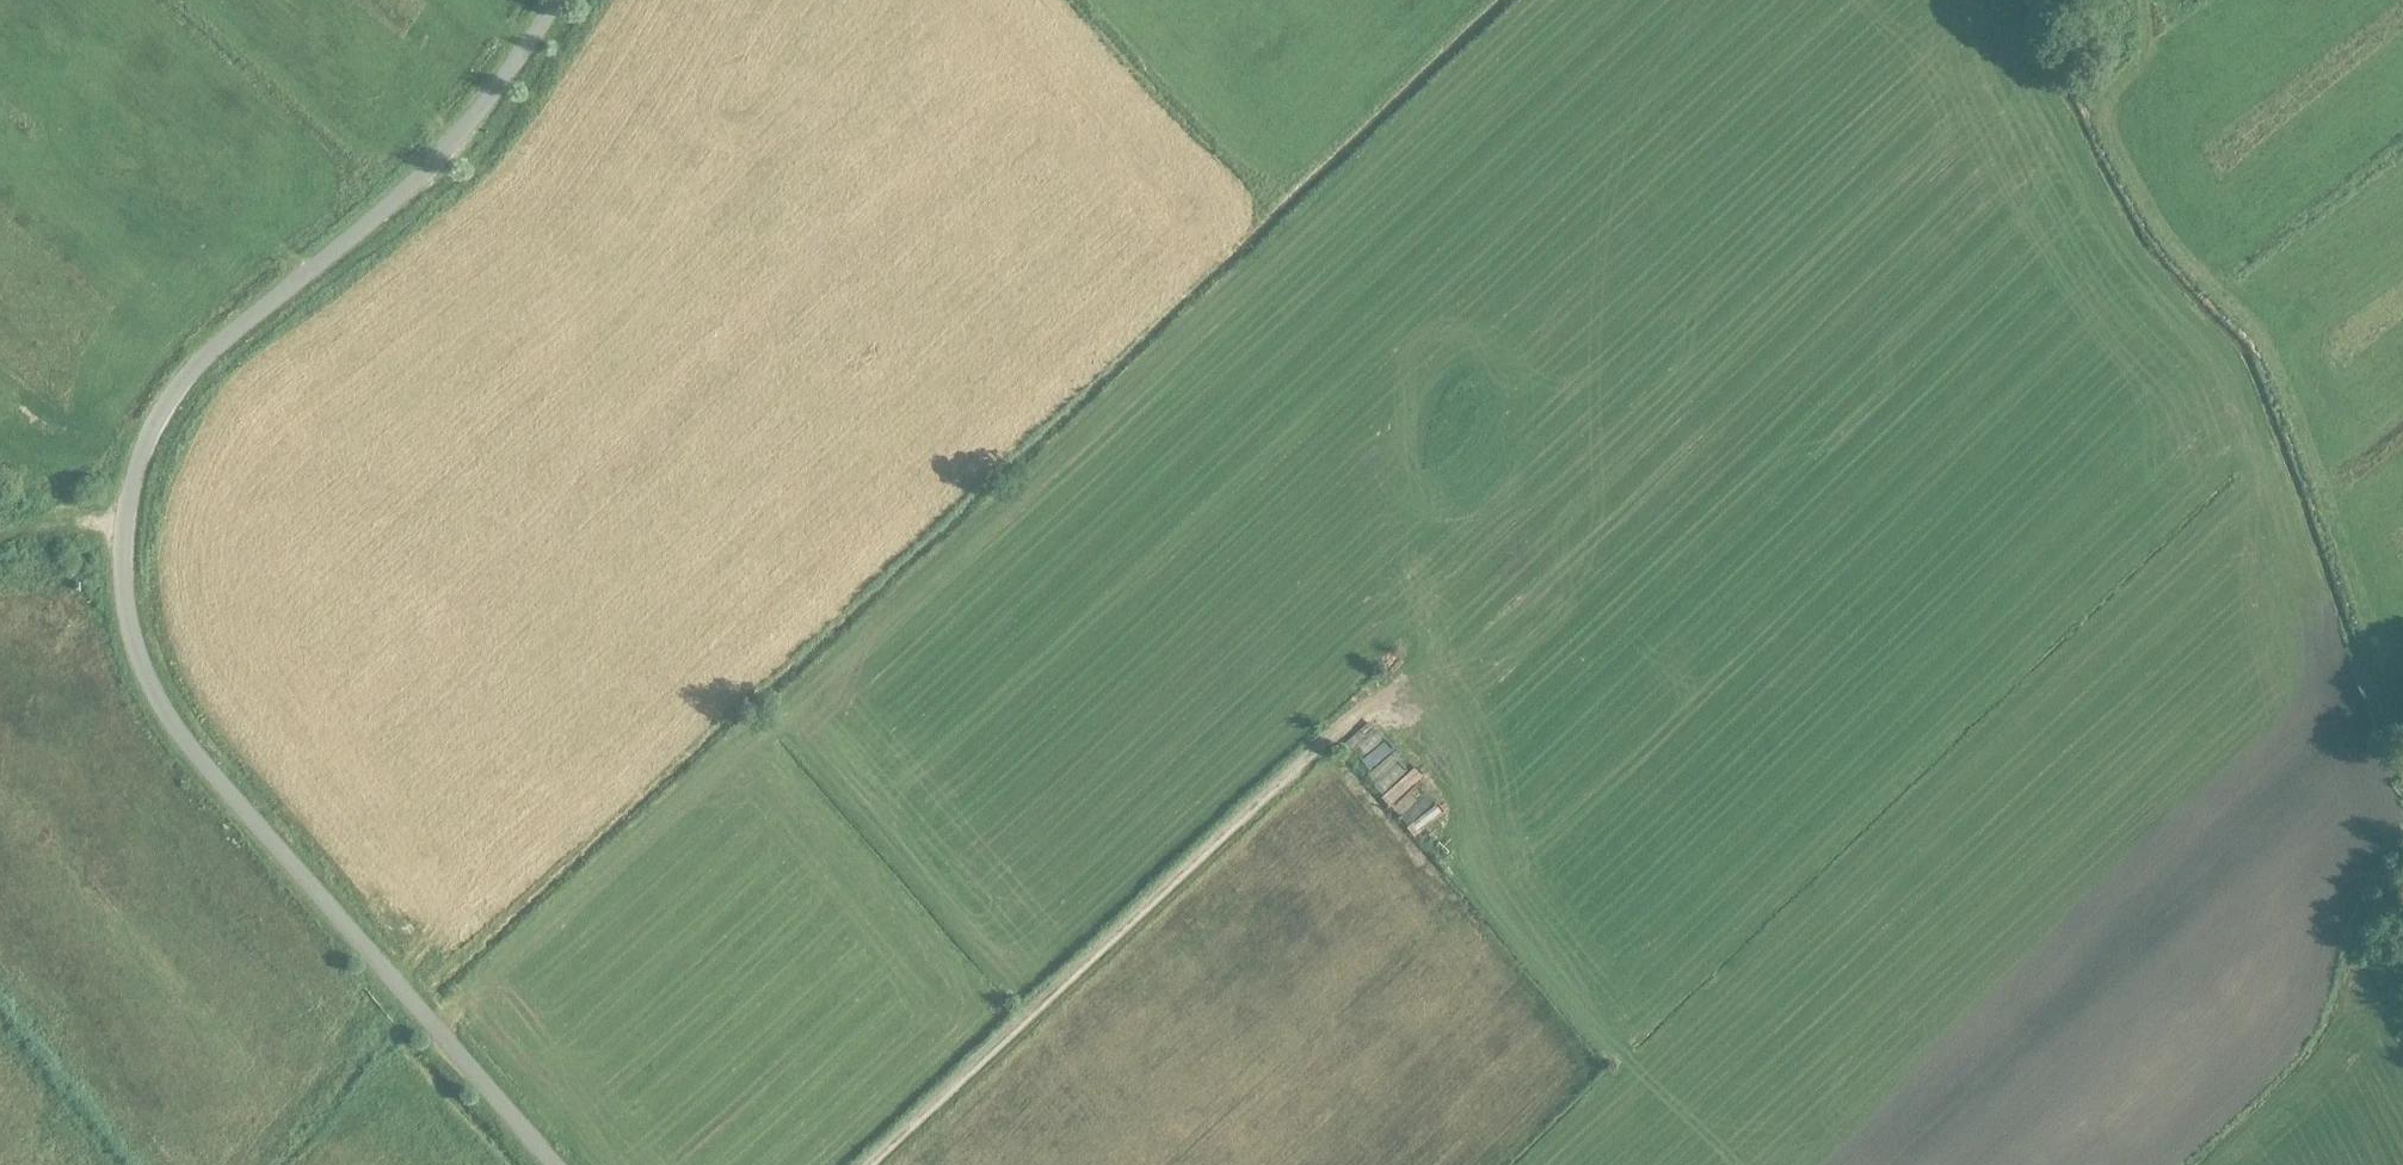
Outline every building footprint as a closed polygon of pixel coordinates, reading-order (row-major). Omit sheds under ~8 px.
[(1372,710),(1351,716),(1360,750),(1381,744),(1372,710)]
